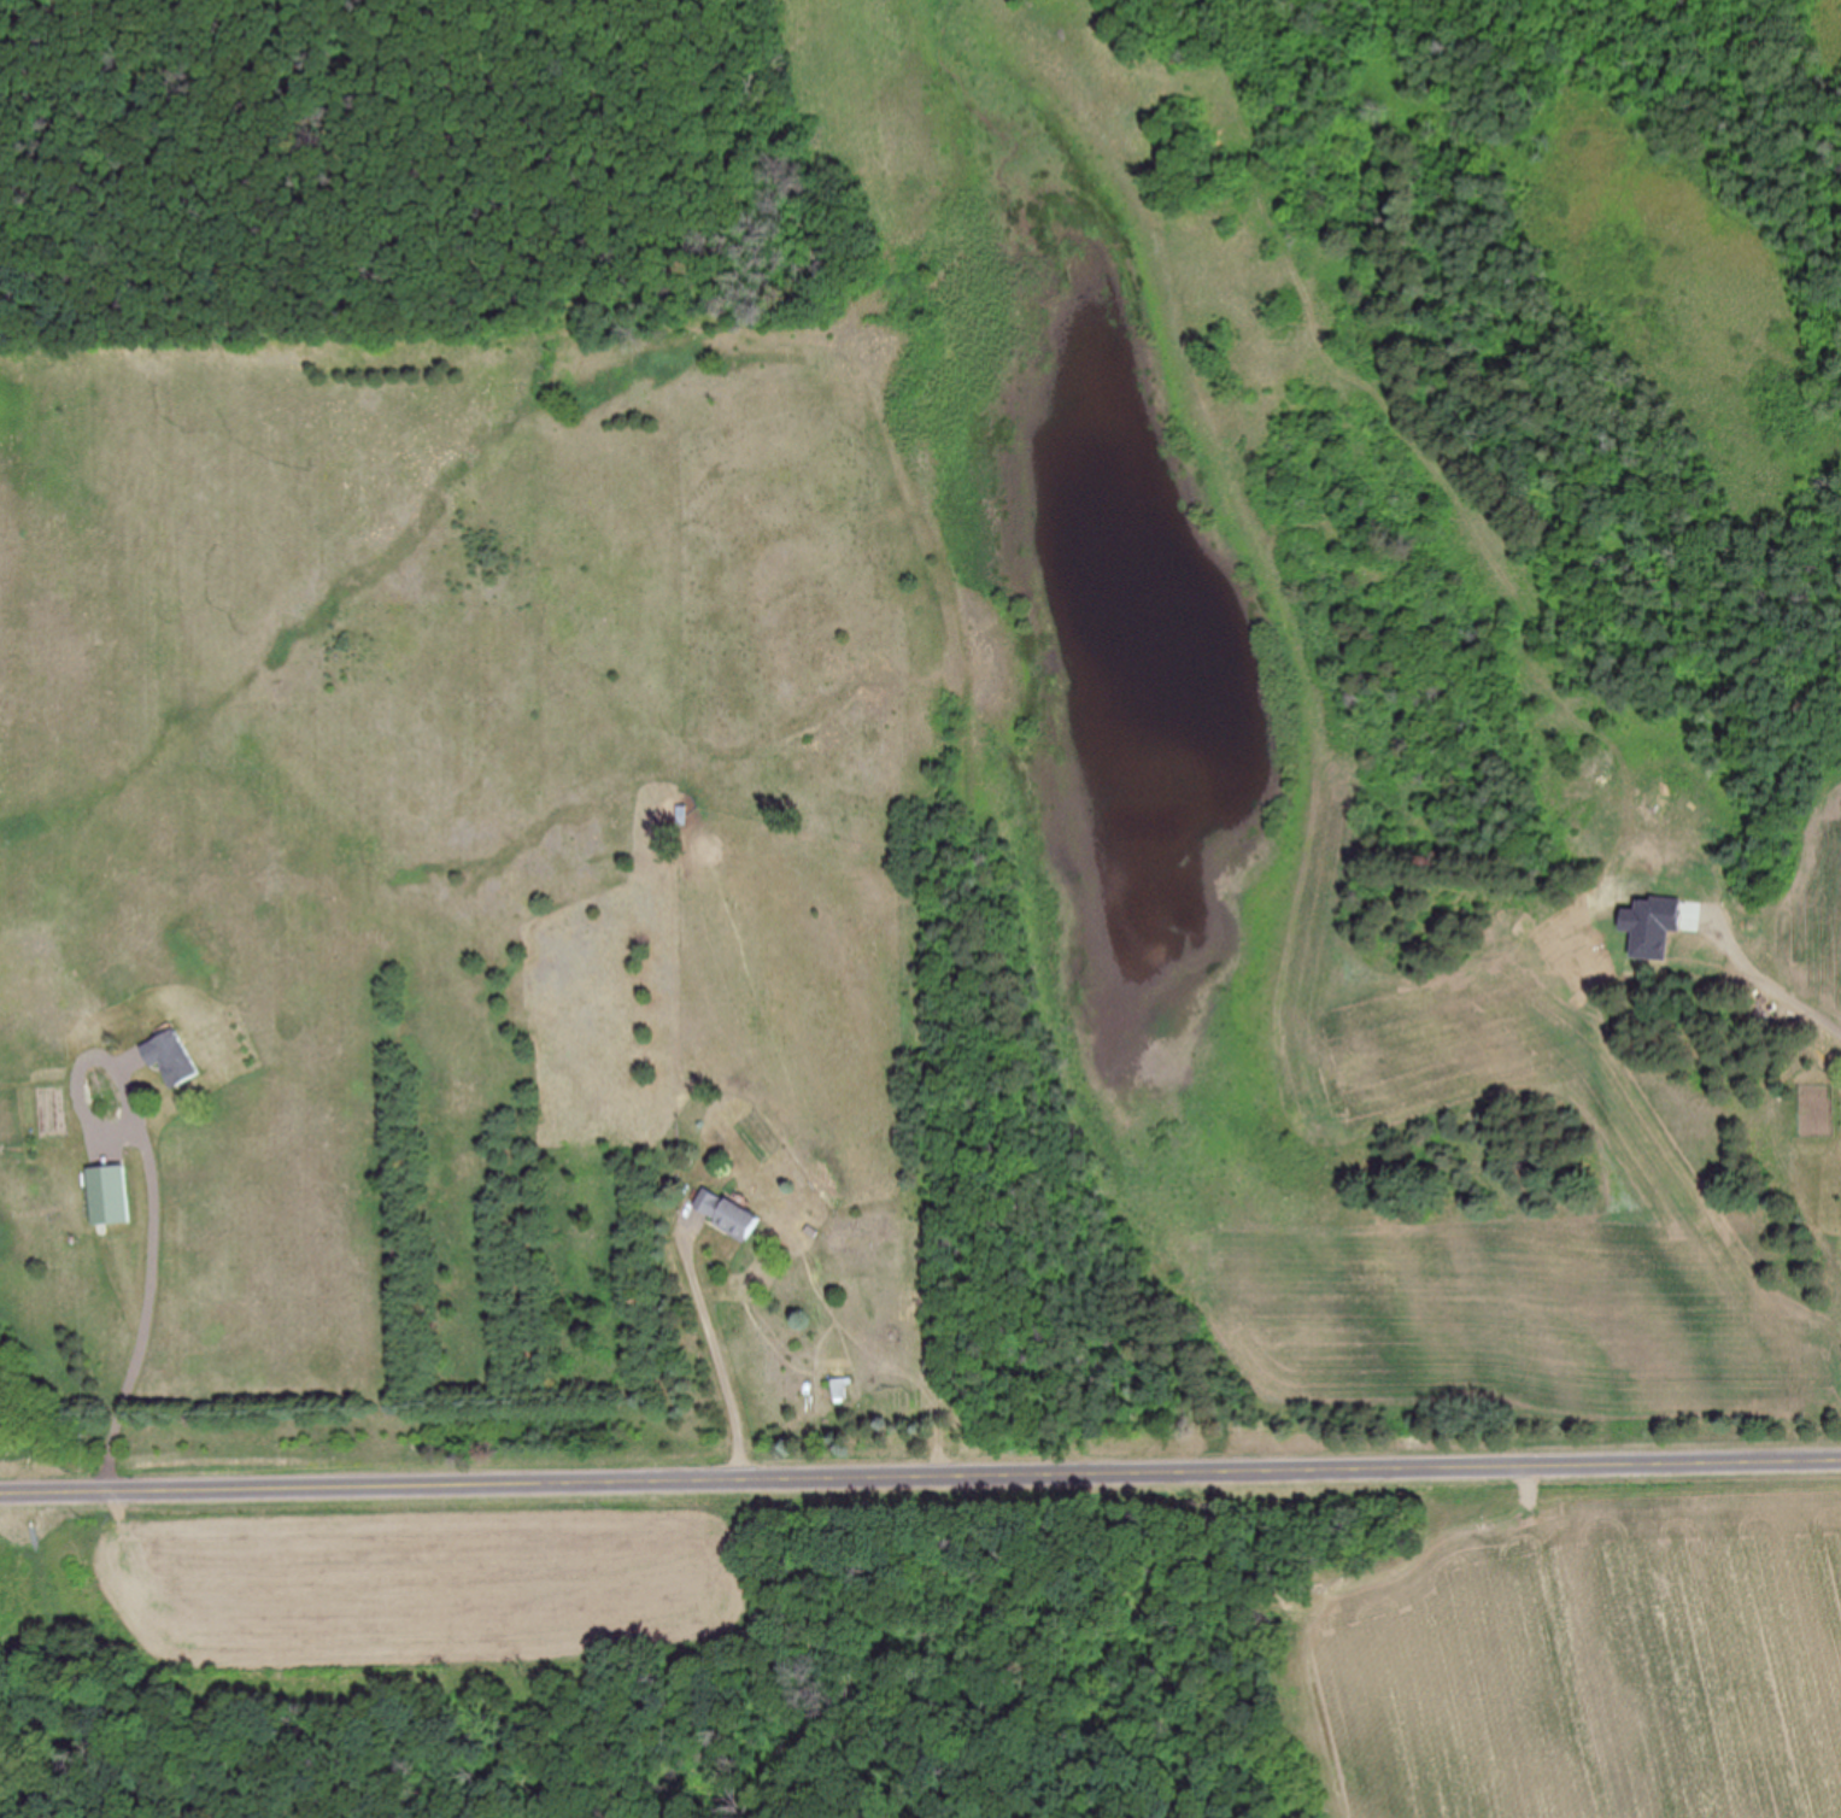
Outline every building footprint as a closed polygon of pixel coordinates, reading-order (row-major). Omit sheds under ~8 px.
[(675,827),(684,827),(684,809),(675,809),(675,827)] [(140,1047),(151,1068),(158,1065),(171,1090),(198,1076),(173,1029),(140,1047)] [(92,1226),(130,1222),(125,1165),(87,1169),(92,1226)] [(758,1216),(702,1190),(691,1214),(747,1240),(758,1216)] [(827,1402),(843,1406),(849,1383),(834,1379),(827,1402)]
